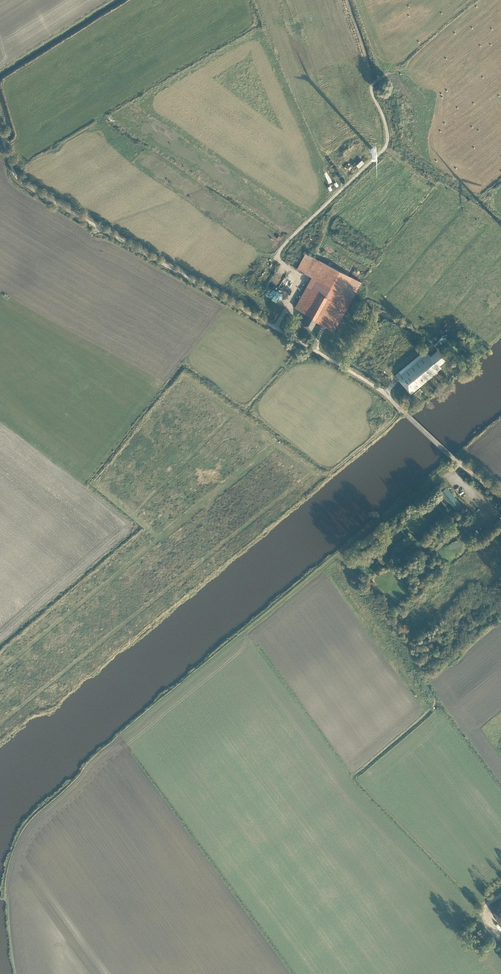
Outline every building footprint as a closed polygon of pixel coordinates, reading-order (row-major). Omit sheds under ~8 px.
[(363,159),(357,165),(360,167),(366,162),(363,159)] [(293,309),(333,332),(361,283),(306,253),(297,269),(311,278),(293,309)] [(397,376),(411,393),(442,368),(438,364),(445,358),(435,347),(429,352),(428,351),(397,376)] [(463,504),(447,486),(437,494),(440,497),(447,505),(450,502),(457,510),(463,504)] [(489,521),(482,528),(485,531),(493,524),(489,521)] [(491,906),(500,923),(500,900),(491,906)]
